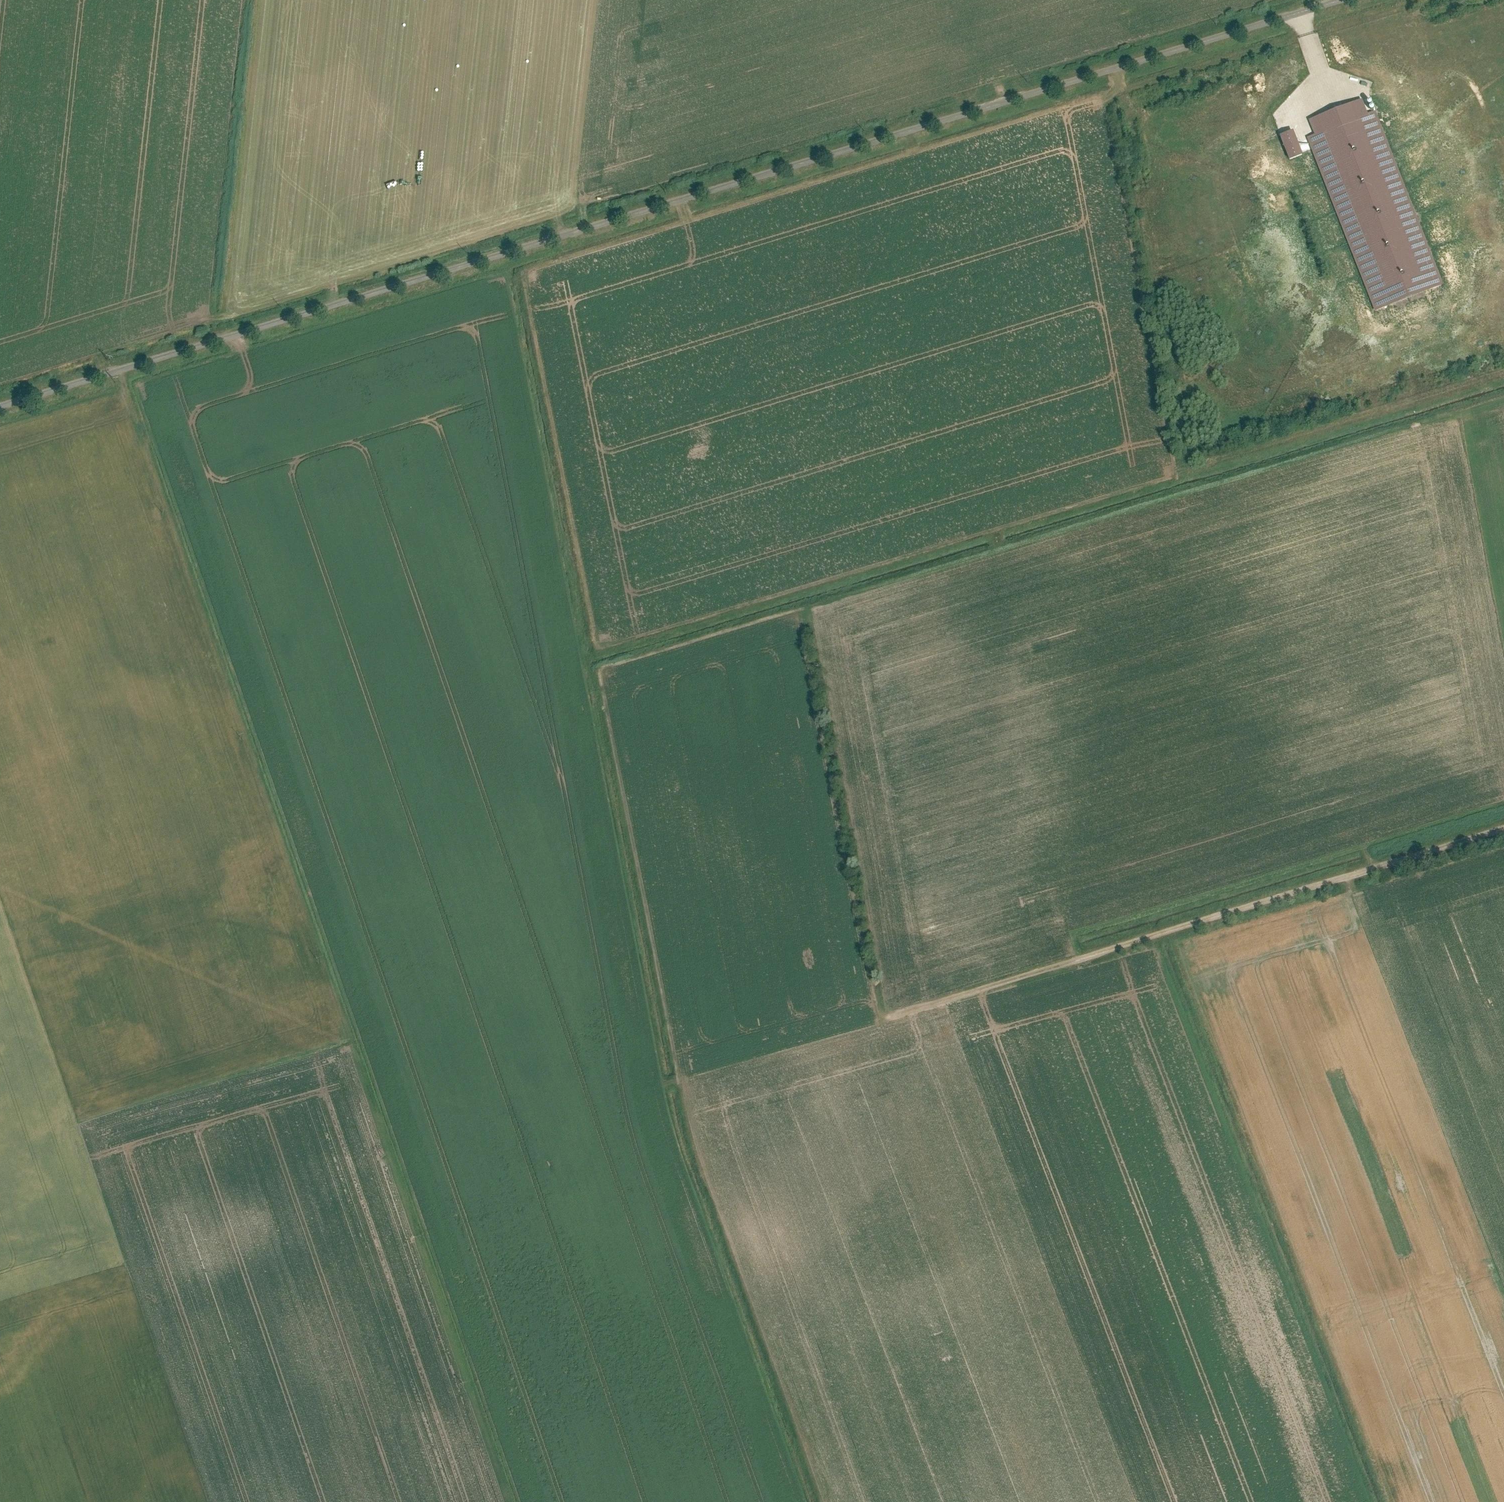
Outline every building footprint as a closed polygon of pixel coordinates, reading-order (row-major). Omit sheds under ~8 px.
[(1306,135),(1374,311),(1443,284),(1430,249),(1375,109),(1368,112),(1362,97),(1308,118),(1314,132),(1306,135)] [(1281,139),(1291,164),(1304,158),(1295,134),(1281,139)]
